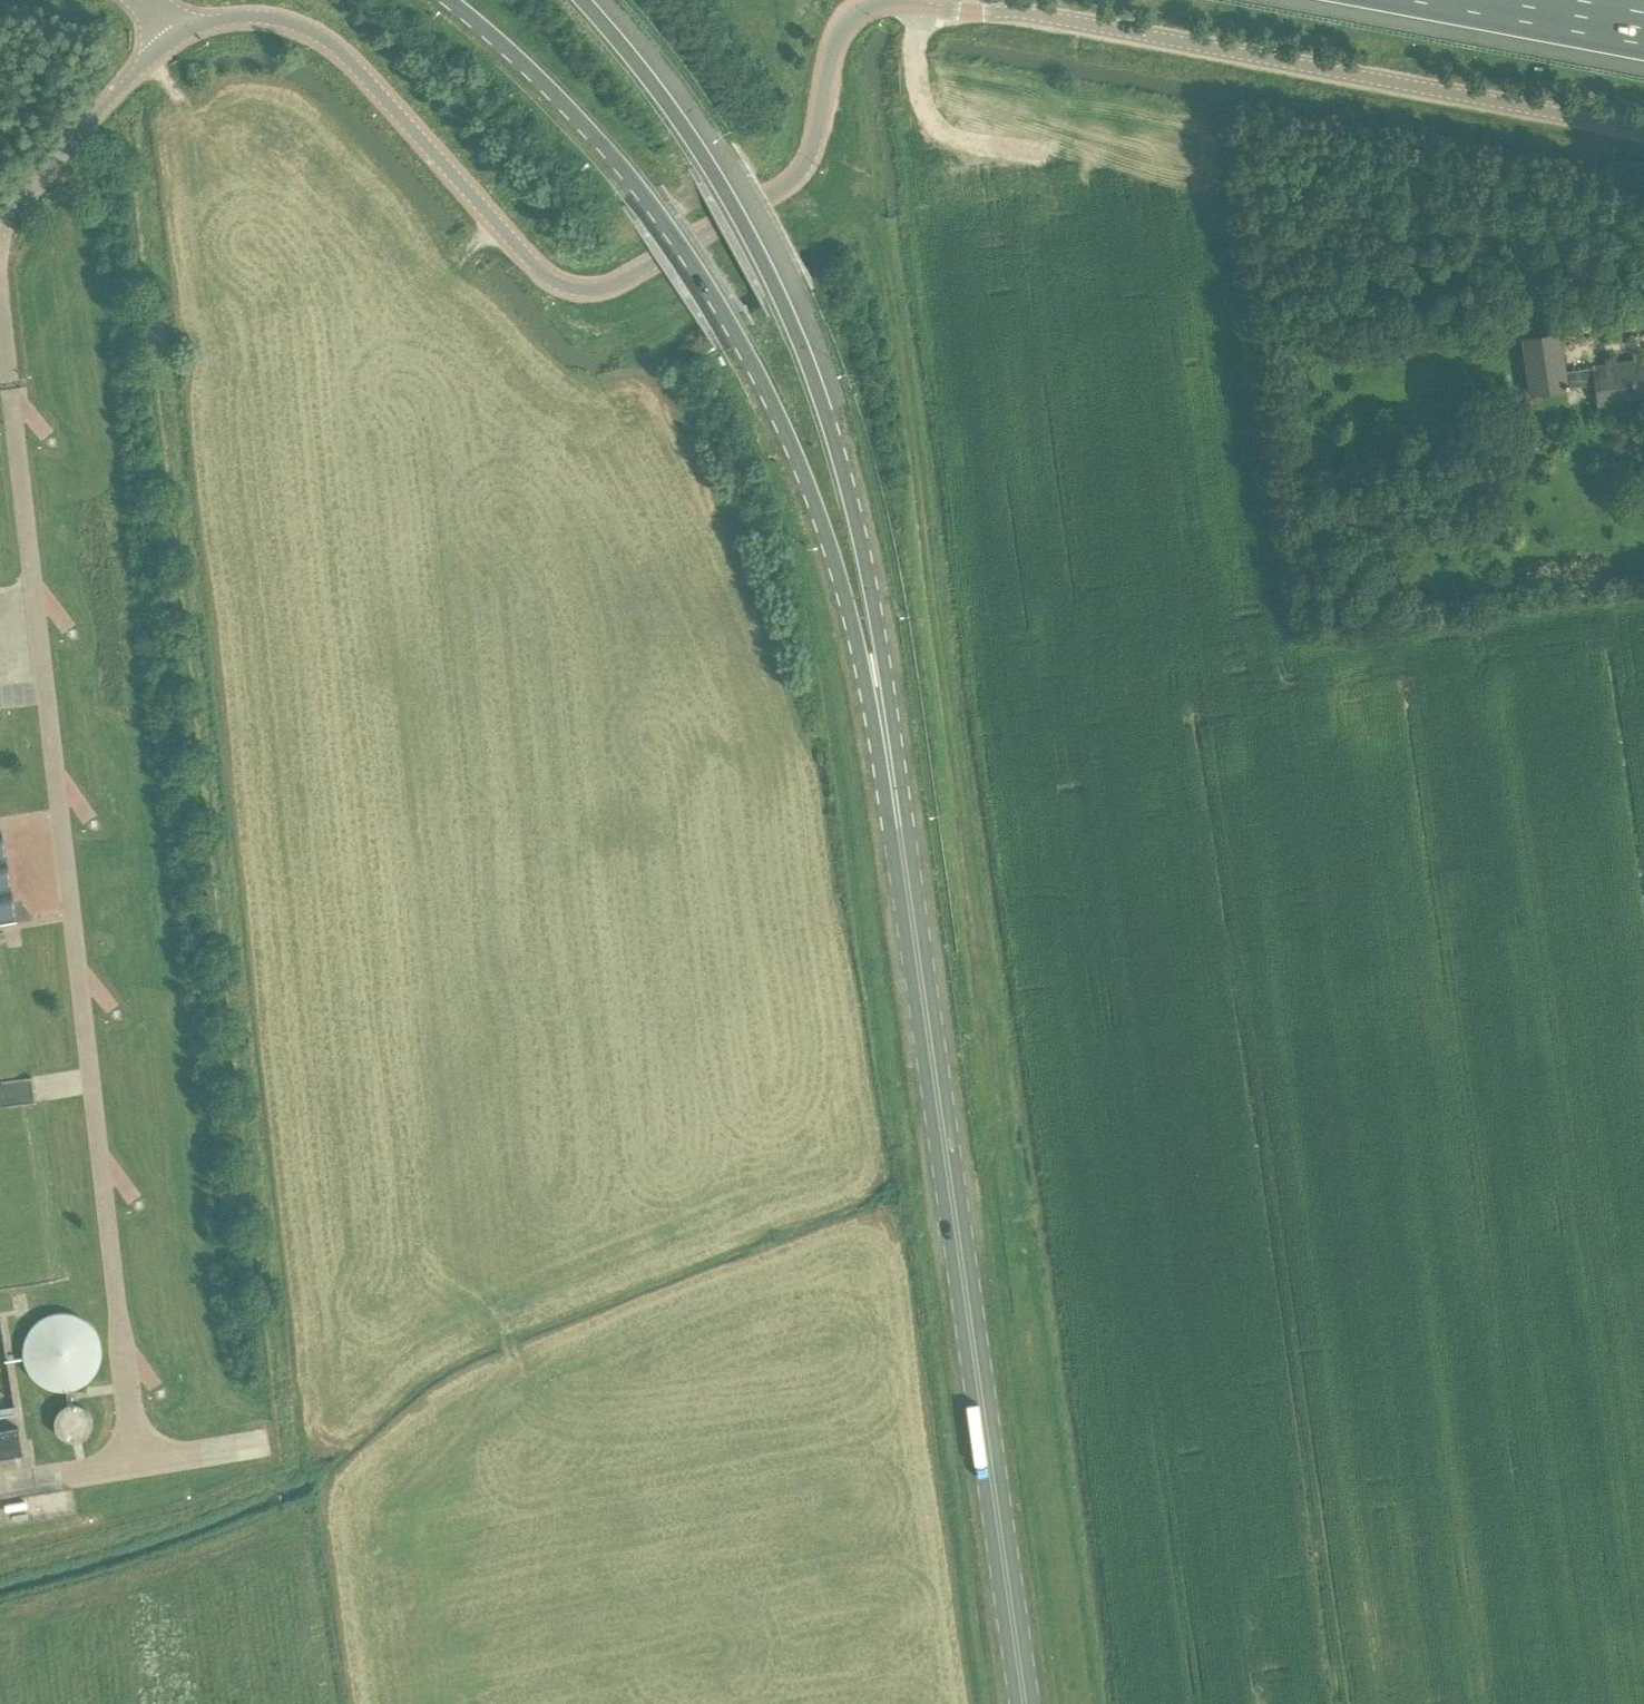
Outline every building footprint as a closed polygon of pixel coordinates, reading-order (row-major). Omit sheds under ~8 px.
[(1594,383),(1598,413),(1643,406),(1643,356),(1591,364),(1592,366),(1566,370),(1561,331),(1521,336),(1529,395),(1569,390),(1568,387),(1594,383)] [(12,917),(0,843),(0,919),(12,917)] [(51,1280),(25,1105),(37,1103),(32,1076),(15,1079),(0,989),(0,1289),(51,1280)] [(14,1391),(2,1307),(0,1307),(0,1393),(14,1391)] [(24,1343),(23,1351),(24,1358),(26,1365),(29,1371),(34,1377),(39,1382),(45,1386),(52,1388),(59,1390),(66,1390),(73,1388),(80,1386),(86,1382),(92,1377),(96,1371),(99,1365),(101,1358),(102,1351),(101,1343),(99,1336),(96,1330),(92,1324),(86,1319),(80,1315),(73,1313),(66,1311),(59,1311),(52,1313),(45,1315),(39,1319),(34,1324),(29,1330),(26,1336),(24,1343)] [(55,1418),(55,1421),(55,1425),(56,1428),(58,1431),(60,1434),(62,1437),(65,1438),(69,1440),(72,1440),(76,1440),(79,1440),(82,1438),(85,1437),(88,1434),(90,1431),(92,1428),(93,1425),(93,1421),(93,1418),(92,1415),(90,1411),(88,1409),(85,1406),(82,1404),(79,1403),(76,1403),(72,1403),(69,1403),(65,1404),(62,1406),(60,1409),(58,1411),(56,1415),(55,1418)] [(23,1454),(19,1426),(0,1429),(0,1458),(23,1454)]
